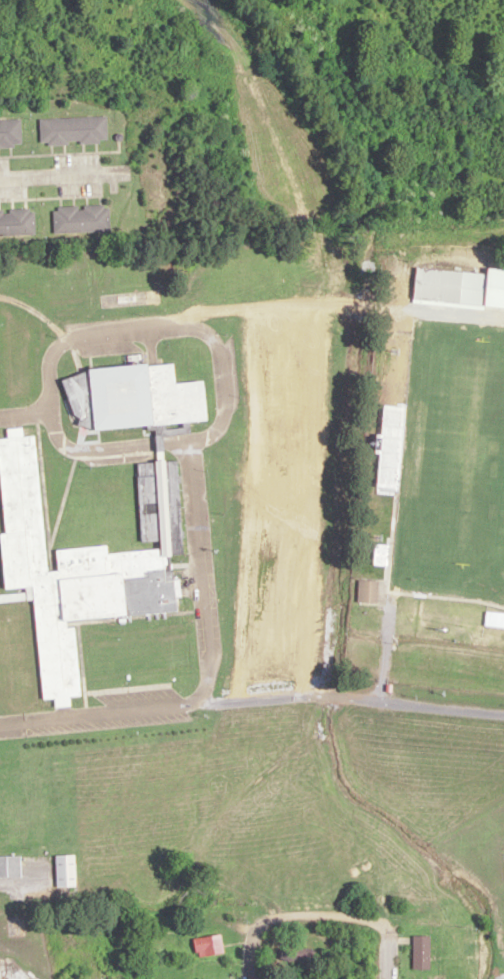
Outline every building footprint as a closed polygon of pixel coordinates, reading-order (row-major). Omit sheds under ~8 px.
[(107,117),(40,118),(40,144),(107,143),(107,117)] [(0,120),(0,148),(21,147),(21,120),(0,120)] [(110,231),(109,205),(53,206),(53,232),(110,231)] [(0,209),(0,235),(35,235),(34,209),(0,209)] [(416,268),(413,300),(460,304),(462,271),(416,268)] [(207,422),(204,379),(175,381),(174,362),(74,369),(78,429),(160,424),(160,434),(189,432),(189,423),(207,422)] [(404,404),(383,403),(378,493),(399,494),(404,404)] [(172,554),(182,553),(178,459),(137,461),(141,541),(159,540),(160,545),(56,551),(57,570),(44,571),(38,434),(22,435),(22,427),(7,427),(7,437),(0,437),(0,485),(5,589),(24,588),(24,593),(0,594),(0,602),(36,600),(41,698),(54,698),(55,707),(70,706),(69,696),(79,695),(76,626),(67,626),(67,618),(175,613),(172,554)] [(378,580),(358,579),(357,602),(377,603),(378,580)] [(21,854),(0,854),(0,878),(21,878),(21,854)] [(75,887),(75,854),(55,854),(55,887),(75,887)] [(194,939),(197,957),(223,953),(220,934),(194,939)] [(412,969),(430,969),(430,935),(412,935),(412,969)] [(310,967),(313,949),(287,944),(283,962),(310,967)]
